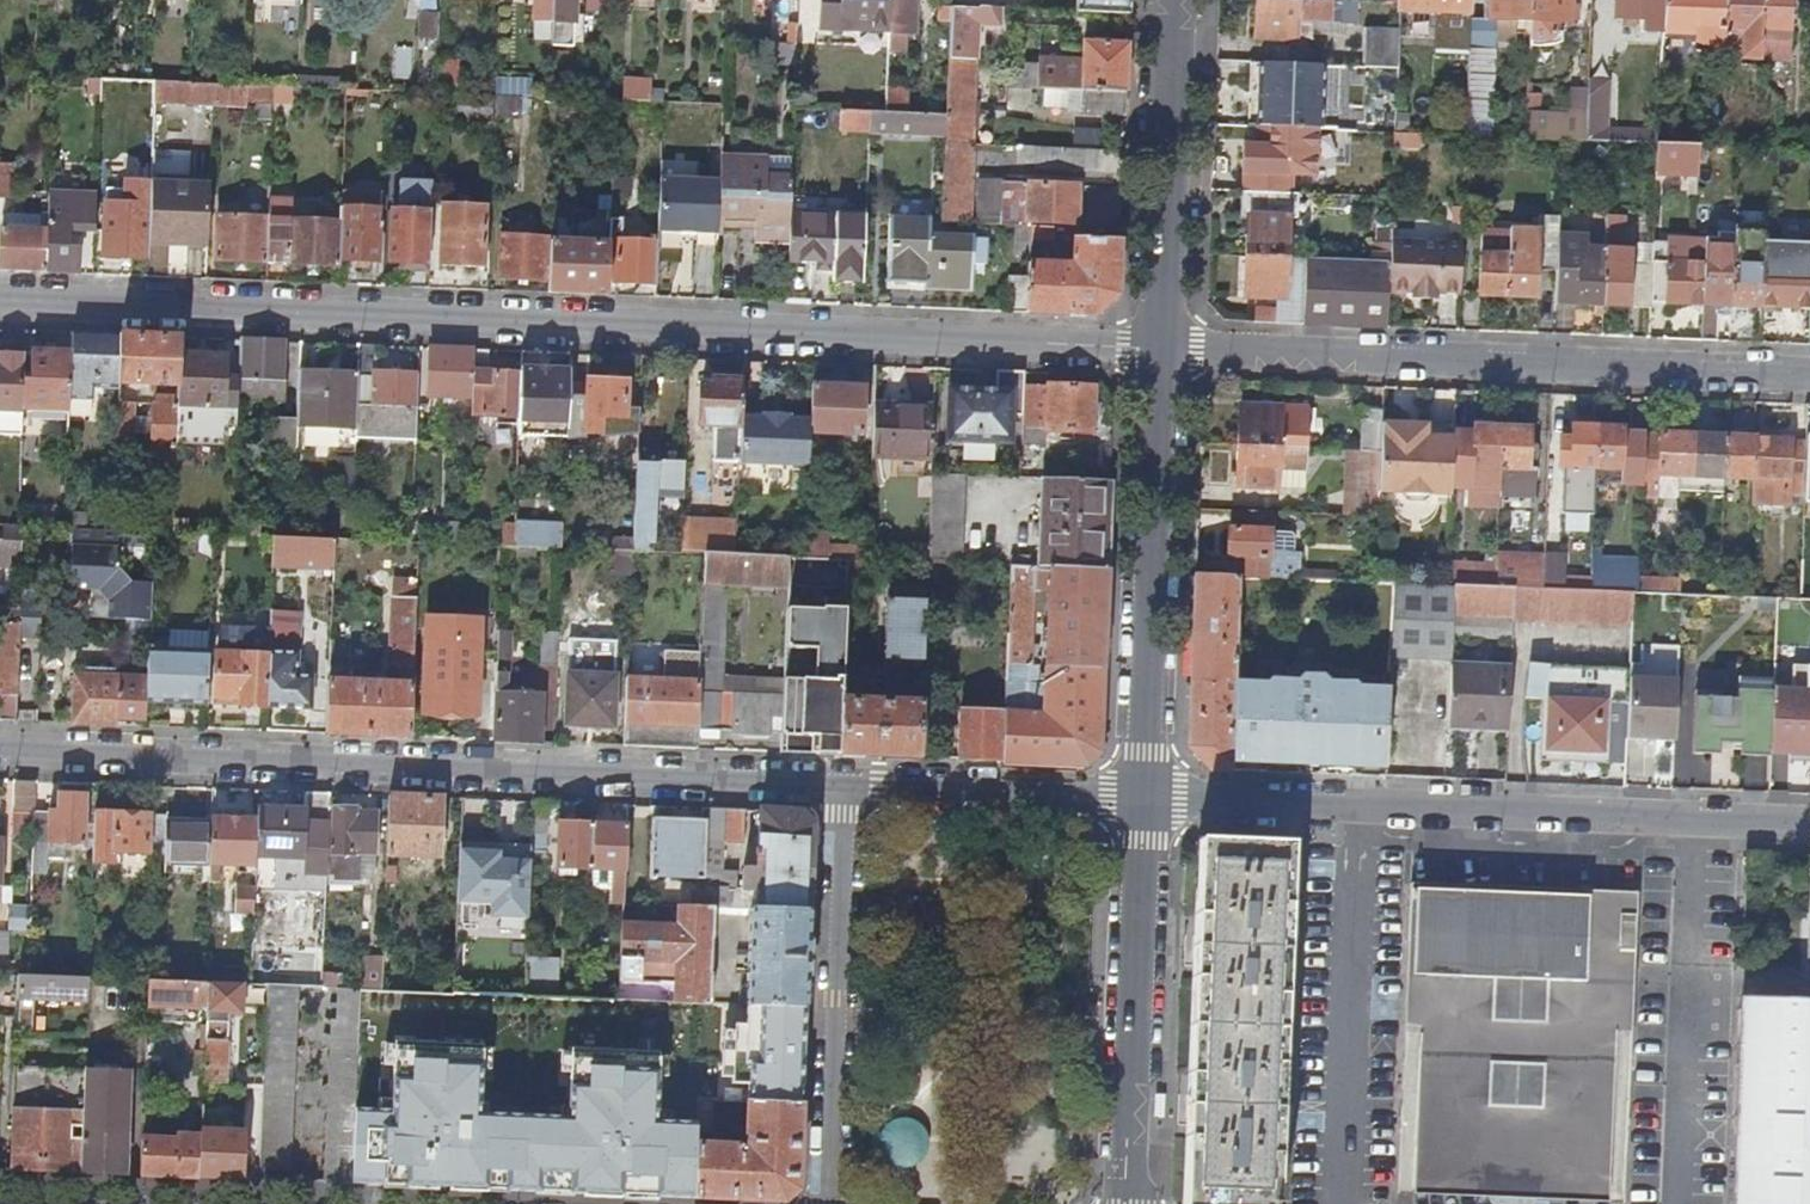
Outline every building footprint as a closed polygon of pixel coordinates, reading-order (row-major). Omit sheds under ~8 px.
[(432,40),(440,41),(441,0),(428,0),(428,15),(421,15),(420,40),(432,40)] [(553,24),(554,0),(535,0),(534,23),(553,24)] [(553,24),(553,37),(575,38),(576,0),(554,0),(553,24)] [(890,31),(892,0),(821,0),(820,28),(890,31)] [(890,31),(890,33),(915,34),(917,0),(892,0),(890,31)] [(1130,16),(1130,0),(1078,0),(1078,14),(1130,16)] [(1317,0),(1315,0),(1255,0),(1254,19),(1257,19),(1256,38),(1295,40),(1296,26),(1310,27),(1310,22),(1355,23),(1355,2),(1317,0)] [(1399,3),(1399,11),(1470,13),(1471,0),(1399,0),(1399,3)] [(1530,0),(1490,0),(1489,21),(1516,22),(1530,22),(1530,0)] [(1530,22),(1529,42),(1537,44),(1553,45),(1560,43),(1561,33),(1553,33),(1554,24),(1571,24),(1571,0),(1530,0),(1530,22)] [(1660,38),(1661,25),(1662,0),(1616,0),(1615,20),(1634,21),(1633,37),(1660,38)] [(1724,27),(1724,0),(1662,0),(1661,25),(1724,27)] [(1724,27),(1741,27),(1741,38),(1761,38),(1762,0),(1724,0),(1724,27)] [(1761,38),(1760,48),(1788,49),(1790,0),(1762,0),(1761,38)] [(951,9),(951,23),(949,62),(975,62),(991,63),(993,10),(951,9)] [(1489,21),(1470,20),(1468,85),(1484,85),(1485,52),(1494,52),(1494,39),(1515,40),(1516,22),(1489,21)] [(1398,43),(1398,30),(1365,29),(1363,67),(1397,68),(1398,43)] [(439,64),(440,41),(432,40),(431,64),(439,64)] [(1127,94),(1128,45),(1084,43),(1084,62),(1037,60),(1037,65),(1036,90),(1082,92),(1127,94)] [(798,47),(775,46),(774,68),(796,69),(798,47)] [(975,62),(949,62),(947,116),(946,137),(945,146),(972,147),(975,62)] [(1259,128),(1306,130),(1322,131),(1324,65),(1259,63),(1256,128),(1259,128)] [(453,95),(454,65),(439,64),(437,94),(453,95)] [(1036,90),(1037,65),(1009,64),(1008,89),(1036,90)] [(0,77),(0,89),(9,89),(9,78),(0,77)] [(534,95),(534,78),(502,77),(502,94),(534,95)] [(626,100),(654,102),(655,78),(627,77),(626,100)] [(341,80),(299,79),(298,89),(340,91),(341,80)] [(87,94),(101,95),(101,81),(96,81),(88,80),(87,94)] [(101,81),(101,95),(100,103),(154,106),(154,103),(155,83),(143,83),(101,81)] [(1584,141),(1608,142),(1656,144),(1656,132),(1604,130),(1606,83),(1587,82),(1586,110),(1584,141)] [(191,85),(155,83),(154,103),(213,106),(214,86),(191,85)] [(248,87),(214,86),(213,106),(247,107),(247,101),(257,101),(256,118),(273,118),(274,102),(275,88),(250,87),(248,87)] [(913,106),(913,88),(891,87),(890,105),(913,106)] [(1081,114),(1126,116),(1127,94),(1082,92),(1081,114)] [(437,105),(497,108),(497,97),(453,95),(437,94),(437,105)] [(501,113),(522,115),(524,98),(504,96),(501,113)] [(1525,139),(1561,140),(1584,141),(1586,110),(1568,110),(1568,115),(1526,113),(1525,139)] [(841,131),(870,132),(871,113),(842,111),(841,131)] [(946,137),(947,116),(887,113),(871,113),(870,132),(870,134),(946,137)] [(139,139),(153,140),(153,118),(140,118),(139,139)] [(1244,174),(1243,193),(1284,195),(1286,149),(1305,150),(1306,130),(1259,128),(1258,149),(1243,148),(1242,174),(1244,174)] [(1696,146),(1656,144),(1655,172),(1662,172),(1688,173),(1687,194),(1694,194),(1696,146)] [(945,146),(942,223),(969,224),(972,147),(945,146)] [(1035,169),(1123,172),(1124,154),(1036,150),(1035,169)] [(1809,180),(1809,150),(1801,150),(1800,180),(1809,180)] [(769,160),(722,158),(721,183),(719,225),(755,227),(755,237),(754,243),(789,244),(790,217),(792,183),(768,182),(769,160)] [(152,160),(150,211),(148,244),(208,247),(210,188),(191,187),(192,162),(152,160)] [(0,165),(0,201),(12,201),(12,199),(17,200),(18,166),(0,165)] [(695,235),(719,236),(719,225),(721,183),(661,180),(659,233),(681,234),(695,235)] [(432,214),(433,184),(401,183),(399,213),(393,212),(391,264),(430,265),(432,214)] [(1026,204),(1026,224),(1032,224),(1077,226),(1078,186),(1000,183),(1000,196),(1007,196),(1007,204),(1026,204)] [(1287,259),(1290,195),(1284,195),(1243,193),(1242,216),(1248,216),(1247,237),(1246,237),(1245,257),(1287,259)] [(96,197),(48,194),(48,202),(48,214),(47,225),(47,231),(45,273),(78,274),(79,250),(68,249),(69,231),(79,232),(95,232),(96,197)] [(381,197),(342,196),(341,210),(380,212),(381,197)] [(601,212),(611,213),(612,198),(598,198),(598,201),(601,206),(601,212)] [(267,265),(339,268),(339,262),(340,223),(319,222),(319,215),(312,215),(312,222),(297,222),(298,204),(270,203),(269,219),(267,265)] [(1488,241),(1509,242),(1510,229),(1510,204),(1490,203),(1488,241)] [(487,231),(492,231),(493,206),(483,206),(483,208),(443,206),(440,266),(455,266),(454,276),(463,276),(464,267),(485,268),(487,231)] [(147,259),(148,244),(150,211),(107,209),(105,257),(147,259)] [(380,212),(341,210),(340,223),(339,262),(378,263),(380,212)] [(977,212),(976,225),(999,226),(1000,213),(977,212)] [(45,273),(47,231),(47,225),(48,214),(40,214),(40,217),(1,215),(0,256),(0,271),(45,273)] [(1509,242),(1509,257),(1507,297),(1535,298),(1536,271),(1556,271),(1558,234),(1558,217),(1538,216),(1538,230),(1510,229),(1509,242)] [(269,219),(217,217),(216,263),(267,265),(269,219)] [(867,220),(790,217),(789,244),(788,263),(832,264),(832,281),(864,282),(867,220)] [(1624,219),(1605,218),(1604,249),(1602,307),(1627,308),(1630,260),(1622,259),(1624,219)] [(611,220),(610,245),(608,284),(657,286),(658,243),(623,242),(624,220),(611,220)] [(972,288),(972,267),(973,240),(929,239),(930,222),(891,221),(888,288),(925,289),(925,286),(972,288)] [(1733,232),(1730,306),(1759,307),(1762,239),(1762,230),(1752,230),(1752,226),(1733,225),(1733,232)] [(1014,256),(1030,257),(1031,240),(1031,227),(1015,226),(1014,256)] [(1053,241),(1053,228),(1031,227),(1031,240),(1053,241)] [(68,249),(79,250),(79,232),(69,231),(68,249)] [(1703,239),(1703,257),(1702,305),(1701,341),(1716,342),(1717,315),(1714,314),(1715,305),(1730,306),(1733,232),(1723,232),(1723,239),(1703,239)] [(1556,271),(1555,304),(1594,306),(1602,307),(1604,249),(1583,248),(1584,236),(1558,234),(1556,271)] [(1440,244),(1390,242),(1389,263),(1388,291),(1412,292),(1415,297),(1430,298),(1435,293),(1459,294),(1461,235),(1440,235),(1440,244)] [(548,239),(501,237),(500,279),(546,282),(548,239)] [(1074,266),(1030,265),(1029,278),(1027,314),(1097,317),(1118,297),(1120,241),(1075,239),(1074,266)] [(1759,307),(1809,309),(1809,241),(1762,239),(1759,307)] [(985,241),(973,240),(972,267),(984,268),(985,241)] [(550,243),(548,294),(608,296),(608,284),(610,245),(550,243)] [(1685,246),(1652,244),(1651,266),(1650,303),(1702,305),(1703,257),(1685,257),(1685,246)] [(1478,296),(1507,297),(1509,257),(1480,255),(1478,296)] [(1387,329),(1388,291),(1389,263),(1305,260),(1304,274),(1287,273),(1287,259),(1245,257),(1244,279),(1246,279),(1246,299),(1276,300),(1275,324),(1387,329)] [(1650,309),(1650,303),(1651,266),(1636,265),(1635,309),(1650,309)] [(1009,278),(1008,313),(1027,314),(1029,278),(1009,278)] [(92,389),(118,390),(119,386),(121,336),(73,334),(72,353),(70,399),(92,400),(92,389)] [(180,338),(121,336),(119,386),(151,387),(150,392),(155,393),(156,387),(178,388),(179,357),(180,338)] [(283,382),(285,342),(240,341),(238,381),(283,382)] [(376,374),(377,346),(360,346),(358,375),(358,381),(365,381),(364,408),(357,407),(356,431),(356,440),(415,443),(418,376),(376,374)] [(429,398),(472,400),(475,351),(431,349),(429,398)] [(70,399),(72,353),(31,351),(30,375),(23,375),(21,411),(70,413),(70,399)] [(489,374),(489,351),(475,351),(472,400),(472,416),(519,418),(521,375),(489,374)] [(21,413),(21,411),(23,375),(23,356),(0,355),(0,412),(21,413)] [(179,357),(178,388),(177,405),(224,407),(226,359),(179,357)] [(357,407),(358,381),(358,375),(299,373),(297,422),(296,429),(356,431),(357,407)] [(1024,388),(1025,374),(999,373),(998,391),(951,389),(949,443),(1013,445),(1013,444),(1022,445),(1024,388)] [(521,375),(519,418),(519,436),(546,437),(546,430),(567,431),(567,429),(569,386),(569,377),(521,375)] [(283,382),(238,381),(238,400),(283,402),(283,382)] [(600,388),(569,386),(567,429),(586,430),(586,434),(602,435),(603,420),(625,421),(627,382),(600,381),(600,388)] [(712,463),(738,464),(740,416),(741,382),(713,381),(713,387),(702,387),(700,427),(713,428),(712,463)] [(865,388),(814,386),(812,419),(812,436),(834,437),(834,443),(840,443),(840,436),(863,437),(865,388)] [(1048,389),(1024,388),(1022,445),(1022,447),(1046,448),(1046,433),(1093,435),(1094,389),(1048,387),(1048,389)] [(134,404),(118,403),(116,448),(132,448),(134,404)] [(152,449),(176,450),(177,405),(154,405),(152,449)] [(872,460),(932,462),(934,409),(874,406),(872,460)] [(1238,426),(1237,448),(1306,450),(1308,409),(1241,407),(1240,426),(1238,426)] [(212,411),(213,437),(229,436),(227,410),(212,411)] [(1381,454),(1382,424),(1382,418),(1383,412),(1363,411),(1362,453),(1381,454)] [(20,436),(20,434),(21,413),(0,412),(0,435),(20,436)] [(762,417),(740,416),(738,464),(810,467),(812,436),(812,419),(788,418),(789,415),(762,414),(762,417)] [(274,453),(295,454),(296,429),(297,422),(275,421),(274,453)] [(1427,426),(1382,424),(1381,454),(1380,493),(1398,494),(1406,504),(1424,504),(1433,495),(1451,496),(1451,490),(1454,439),(1427,438),(1427,426)] [(1562,487),(1595,488),(1598,427),(1571,426),(1571,438),(1564,438),(1562,487)] [(1499,495),(1502,428),(1474,427),(1474,433),(1454,433),(1454,439),(1451,490),(1469,490),(1469,507),(1499,509),(1499,495)] [(1623,428),(1598,427),(1595,488),(1605,488),(1606,484),(1606,471),(1621,472),(1621,484),(1642,485),(1644,435),(1623,434),(1623,428)] [(1752,480),(1754,439),(1754,427),(1748,427),(1747,438),(1725,438),(1723,487),(1730,487),(1731,479),(1752,480)] [(1530,430),(1502,428),(1499,495),(1534,497),(1536,451),(1529,451),(1530,430)] [(1697,437),(1644,435),(1642,485),(1642,500),(1658,500),(1660,503),(1673,504),(1677,500),(1677,495),(1695,495),(1697,437)] [(1695,495),(1723,496),(1723,487),(1725,438),(1697,437),(1695,495)] [(1791,440),(1754,439),(1752,480),(1752,489),(1787,490),(1787,479),(1804,479),(1806,442),(1791,442),(1791,440)] [(637,453),(636,493),(635,514),(634,551),(654,552),(656,495),(684,496),(686,447),(658,446),(658,453),(637,453)] [(1306,472),(1307,451),(1306,450),(1237,448),(1236,469),(1238,469),(1237,488),(1279,490),(1279,471),(1306,472)] [(1380,493),(1381,454),(1362,453),(1346,452),(1344,517),(1379,518),(1380,493)] [(353,499),(355,457),(338,457),(336,498),(353,499)] [(1606,471),(1606,484),(1621,484),(1621,472),(1606,471)] [(931,474),(928,564),(960,566),(964,476),(931,474)] [(1043,479),(1039,569),(1107,572),(1111,483),(1043,479)] [(1787,490),(1804,491),(1804,479),(1787,479),(1787,490)] [(601,513),(635,514),(636,493),(602,492),(601,513)] [(1272,514),(1233,512),(1233,531),(1228,531),(1227,557),(1241,558),(1240,577),(1297,580),(1336,581),(1336,573),(1297,571),(1298,555),(1293,555),(1294,537),(1291,533),(1271,532),(1272,514)] [(1560,535),(1583,532),(1581,516),(1558,519),(1560,535)] [(51,517),(51,527),(65,528),(65,518),(51,517)] [(681,554),(705,555),(735,556),(736,523),(683,520),(681,554)] [(515,524),(514,547),(562,549),(563,524),(515,522),(515,524)] [(502,547),(514,547),(515,524),(503,524),(502,547)] [(23,526),(17,526),(3,525),(3,539),(0,539),(0,567),(21,568),(23,526)] [(233,525),(232,535),(259,536),(259,526),(233,525)] [(101,529),(71,528),(69,588),(98,589),(109,602),(109,608),(109,618),(121,619),(126,619),(134,619),(133,644),(149,645),(150,641),(150,620),(152,583),(128,582),(118,570),(119,530),(113,530),(101,529)] [(172,547),(172,532),(154,532),(153,546),(172,547)] [(213,534),(207,534),(203,534),(202,558),(212,558),(213,534)] [(829,535),(807,534),(806,559),(828,560),(829,535)] [(848,561),(866,562),(868,562),(869,537),(829,535),(828,560),(848,561)] [(334,571),(335,540),(292,538),(273,537),(272,568),(334,571)] [(1495,588),(1514,588),(1544,590),(1545,556),(1497,554),(1496,569),(1495,588)] [(735,556),(705,555),(704,581),(701,654),(699,694),(698,731),(715,731),(722,732),(723,694),(724,677),(728,582),(788,584),(789,558),(735,556)] [(1462,557),(1448,556),(1447,586),(1454,586),(1495,588),(1496,569),(1462,567),(1462,557)] [(1563,557),(1545,556),(1544,590),(1591,592),(1592,576),(1562,575),(1563,557)] [(848,561),(828,560),(806,559),(789,558),(788,584),(786,632),(786,638),(784,679),(781,733),(781,752),(841,754),(844,677),(847,576),(848,561)] [(866,562),(848,561),(847,576),(865,577),(866,562)] [(1591,592),(1632,593),(1638,593),(1639,578),(1639,566),(1592,564),(1592,576),(1591,592)] [(1087,765),(1100,753),(1107,572),(1039,569),(1012,568),(1009,635),(1007,683),(1003,762),(1087,765)] [(1236,681),(1240,577),(1196,576),(1190,749),(1209,771),(1232,772),(1236,681)] [(1638,593),(1679,595),(1680,580),(1639,578),(1638,593)] [(1452,632),(1454,586),(1447,586),(1394,584),(1390,657),(1450,661),(1452,632)] [(844,677),(841,754),(920,758),(923,679),(925,632),(927,587),(888,585),(884,703),(868,702),(869,678),(844,677)] [(1513,623),(1514,588),(1495,588),(1454,586),(1452,632),(1512,635),(1513,623)] [(1632,593),(1591,592),(1544,590),(1514,588),(1513,623),(1631,628),(1632,593)] [(378,684),(329,682),(327,734),(410,737),(412,690),(413,665),(416,598),(394,597),(392,651),(394,652),(394,663),(401,670),(400,685),(384,684),(385,679),(379,678),(378,684)] [(1758,598),(1757,610),(1775,611),(1776,599),(1758,598)] [(38,603),(20,602),(20,609),(19,634),(36,635),(38,603)] [(1,721),(15,721),(18,639),(19,634),(20,609),(0,609),(0,695),(2,695),(1,721)] [(300,618),(270,617),(270,636),(267,708),(313,710),(314,677),(298,676),(300,618)] [(510,632),(499,632),(499,642),(497,693),(496,705),(495,740),(540,742),(541,695),(505,693),(506,674),(508,674),(510,632)] [(1009,635),(925,632),(923,679),(963,681),(960,760),(1000,761),(1003,683),(1007,683),(1009,635)] [(556,635),(540,634),(539,665),(555,666),(556,635)] [(240,707),(267,708),(270,636),(239,635),(238,656),(216,655),(215,698),(240,699),(240,707)] [(458,666),(413,665),(412,690),(497,693),(499,642),(459,640),(458,666)] [(167,642),(150,641),(149,645),(148,680),(147,703),(167,704),(166,710),(186,711),(186,705),(207,706),(209,654),(166,652),(167,642)] [(665,682),(628,681),(626,745),(697,748),(697,738),(698,731),(699,694),(701,654),(666,653),(665,682)] [(1539,760),(1625,764),(1626,743),(1628,686),(1629,670),(1530,666),(1525,690),(1524,700),(1547,701),(1545,749),(1540,749),(1539,760)] [(1447,726),(1508,729),(1510,670),(1450,667),(1447,726)] [(1769,752),(1769,755),(1809,757),(1809,667),(1793,667),(1792,692),(1772,691),(1769,752)] [(78,668),(78,677),(117,679),(117,670),(78,668)] [(1232,772),(1384,778),(1389,687),(1356,686),(1351,681),(1326,680),(1320,674),(1303,673),(1298,679),(1272,678),(1268,682),(1236,681),(1232,772)] [(616,677),(568,675),(566,725),(614,727),(616,677)] [(76,677),(74,723),(118,725),(119,718),(147,720),(147,703),(148,680),(117,679),(78,677),(76,677)] [(723,694),(722,732),(734,731),(735,695),(756,696),(756,678),(724,677),(723,694)] [(784,679),(756,678),(756,696),(735,695),(734,731),(781,733),(784,679)] [(1724,699),(1722,744),(1733,745),(1732,750),(1769,752),(1772,691),(1772,679),(1739,678),(1738,700),(1724,699)] [(1628,686),(1626,743),(1674,745),(1676,694),(1656,693),(1650,687),(1628,686)] [(1695,692),(1692,755),(1719,756),(1720,744),(1722,744),(1724,699),(1722,699),(1722,693),(1695,692)] [(476,704),(475,739),(495,740),(496,705),(476,704)] [(12,813),(35,814),(35,812),(36,782),(13,781),(12,813)] [(256,857),(327,860),(330,794),(307,793),(307,811),(258,809),(258,820),(256,857)] [(93,848),(95,815),(96,805),(87,804),(87,796),(59,795),(58,813),(35,812),(35,814),(32,877),(48,877),(48,862),(65,863),(66,847),(93,848)] [(444,798),(390,796),(387,856),(441,858),(444,798)] [(549,803),(533,802),(532,836),(547,836),(549,803)] [(354,809),(334,808),(333,853),(330,853),(329,883),(358,884),(359,854),(375,855),(376,813),(354,812),(354,809)] [(704,908),(714,908),(737,909),(738,872),(721,872),(722,845),(744,846),(745,811),(707,809),(707,822),(705,881),(704,908)] [(813,826),(797,813),(760,811),(759,827),(754,827),(754,835),(759,835),(759,852),(754,852),(754,858),(758,859),(758,873),(744,872),(743,892),(757,893),(756,910),(809,912),(813,826)] [(166,817),(95,815),(93,848),(93,870),(108,870),(108,864),(115,865),(115,853),(165,855),(166,824),(166,817)] [(258,820),(212,819),(212,825),(210,872),(210,882),(217,882),(217,875),(217,866),(256,868),(256,857),(258,820)] [(651,879),(705,881),(707,822),(653,820),(651,879)] [(166,824),(165,855),(165,871),(210,872),(212,825),(166,824)] [(559,869),(592,870),(594,825),(560,824),(559,869)] [(612,904),(624,905),(627,826),(594,825),(592,870),(613,871),(613,891),(612,904)] [(1202,842),(1198,842),(1183,1203),(1188,1203),(1202,842)] [(1287,845),(1202,842),(1188,1203),(1270,1203),(1287,845)] [(532,846),(460,843),(460,851),(498,853),(497,863),(513,864),(513,860),(531,861),(532,846)] [(1291,845),(1287,845),(1270,1203),(1275,1203),(1291,845)] [(498,853),(460,851),(458,886),(458,903),(492,904),(492,917),(529,918),(531,861),(513,860),(513,864),(497,863),(498,853)] [(591,881),(591,890),(613,891),(613,871),(592,870),(591,881)] [(105,878),(92,878),(91,901),(104,902),(105,878)] [(1591,896),(1464,891),(1426,890),(1426,885),(1409,884),(1407,939),(1423,940),(1419,1059),(1403,1059),(1398,1189),(1451,1190),(1625,1197),(1630,1068),(1614,1067),(1616,1026),(1630,1027),(1632,961),(1618,961),(1618,948),(1634,948),(1636,892),(1620,891),(1619,897),(1591,896)] [(235,913),(254,914),(255,888),(236,888),(235,913)] [(12,906),(10,930),(29,931),(30,907),(12,906)] [(674,984),(674,1003),(703,1004),(711,1004),(714,908),(704,908),(678,907),(677,926),(623,924),(620,982),(674,984)] [(751,910),(747,1006),(762,1006),(805,1008),(809,912),(756,910),(751,910)] [(1407,954),(1403,1059),(1419,1059),(1423,940),(1407,939),(1407,954)] [(255,956),(254,981),(322,984),(323,959),(255,956)] [(366,956),(365,989),(384,990),(386,957),(366,956)] [(527,960),(525,997),(558,998),(559,961),(527,960)] [(99,963),(88,963),(88,965),(88,979),(116,980),(117,969),(99,968),(99,963)] [(64,964),(63,978),(88,979),(88,965),(64,964)] [(16,1000),(87,1003),(88,979),(63,978),(28,977),(17,976),(16,1000)] [(207,984),(206,984),(160,982),(148,981),(146,1023),(184,1024),(185,1005),(196,1006),(206,1006),(207,984)] [(232,985),(207,984),(206,1006),(205,1052),(204,1076),(204,1082),(226,1083),(227,1066),(229,1014),(230,1014),(232,985)] [(291,1170),(297,987),(268,986),(261,1180),(270,1181),(270,1169),(291,1170)] [(325,1183),(353,1184),(358,1054),(360,990),(337,989),(336,1021),(331,1021),(325,1183)] [(701,1008),(363,992),(355,1182),(693,1198),(701,1008)] [(1738,1087),(1734,1203),(1809,1203),(1809,1002),(1741,998),(1736,1087),(1738,1087)] [(196,1025),(196,1006),(185,1005),(184,1024),(196,1025)] [(759,1103),(801,1105),(805,1008),(762,1006),(759,1103)] [(196,1075),(204,1076),(205,1052),(197,1052),(196,1075)] [(16,1066),(12,1170),(47,1172),(81,1173),(112,1174),(127,1175),(129,1071),(124,1071),(16,1066)] [(713,1102),(699,1101),(698,1133),(711,1134),(713,1102)] [(698,1146),(696,1199),(740,1201),(784,1202),(798,1189),(801,1105),(759,1103),(748,1103),(747,1140),(755,1149),(747,1156),(739,1148),(698,1146)] [(203,1116),(202,1131),(221,1131),(222,1117),(203,1116)] [(894,1123),(886,1127),(881,1135),(878,1143),(879,1152),(883,1161),(889,1167),(898,1171),(907,1171),(916,1168),(923,1162),(927,1153),(928,1144),(925,1135),(920,1128),(912,1123),(903,1121),(894,1123)] [(180,1126),(143,1124),(142,1140),(179,1142),(180,1136),(180,1126)] [(202,1131),(202,1137),(201,1178),(230,1179),(243,1180),(245,1132),(221,1131),(202,1131)] [(179,1142),(142,1140),(141,1175),(169,1177),(201,1178),(202,1137),(180,1136),(179,1142)]
